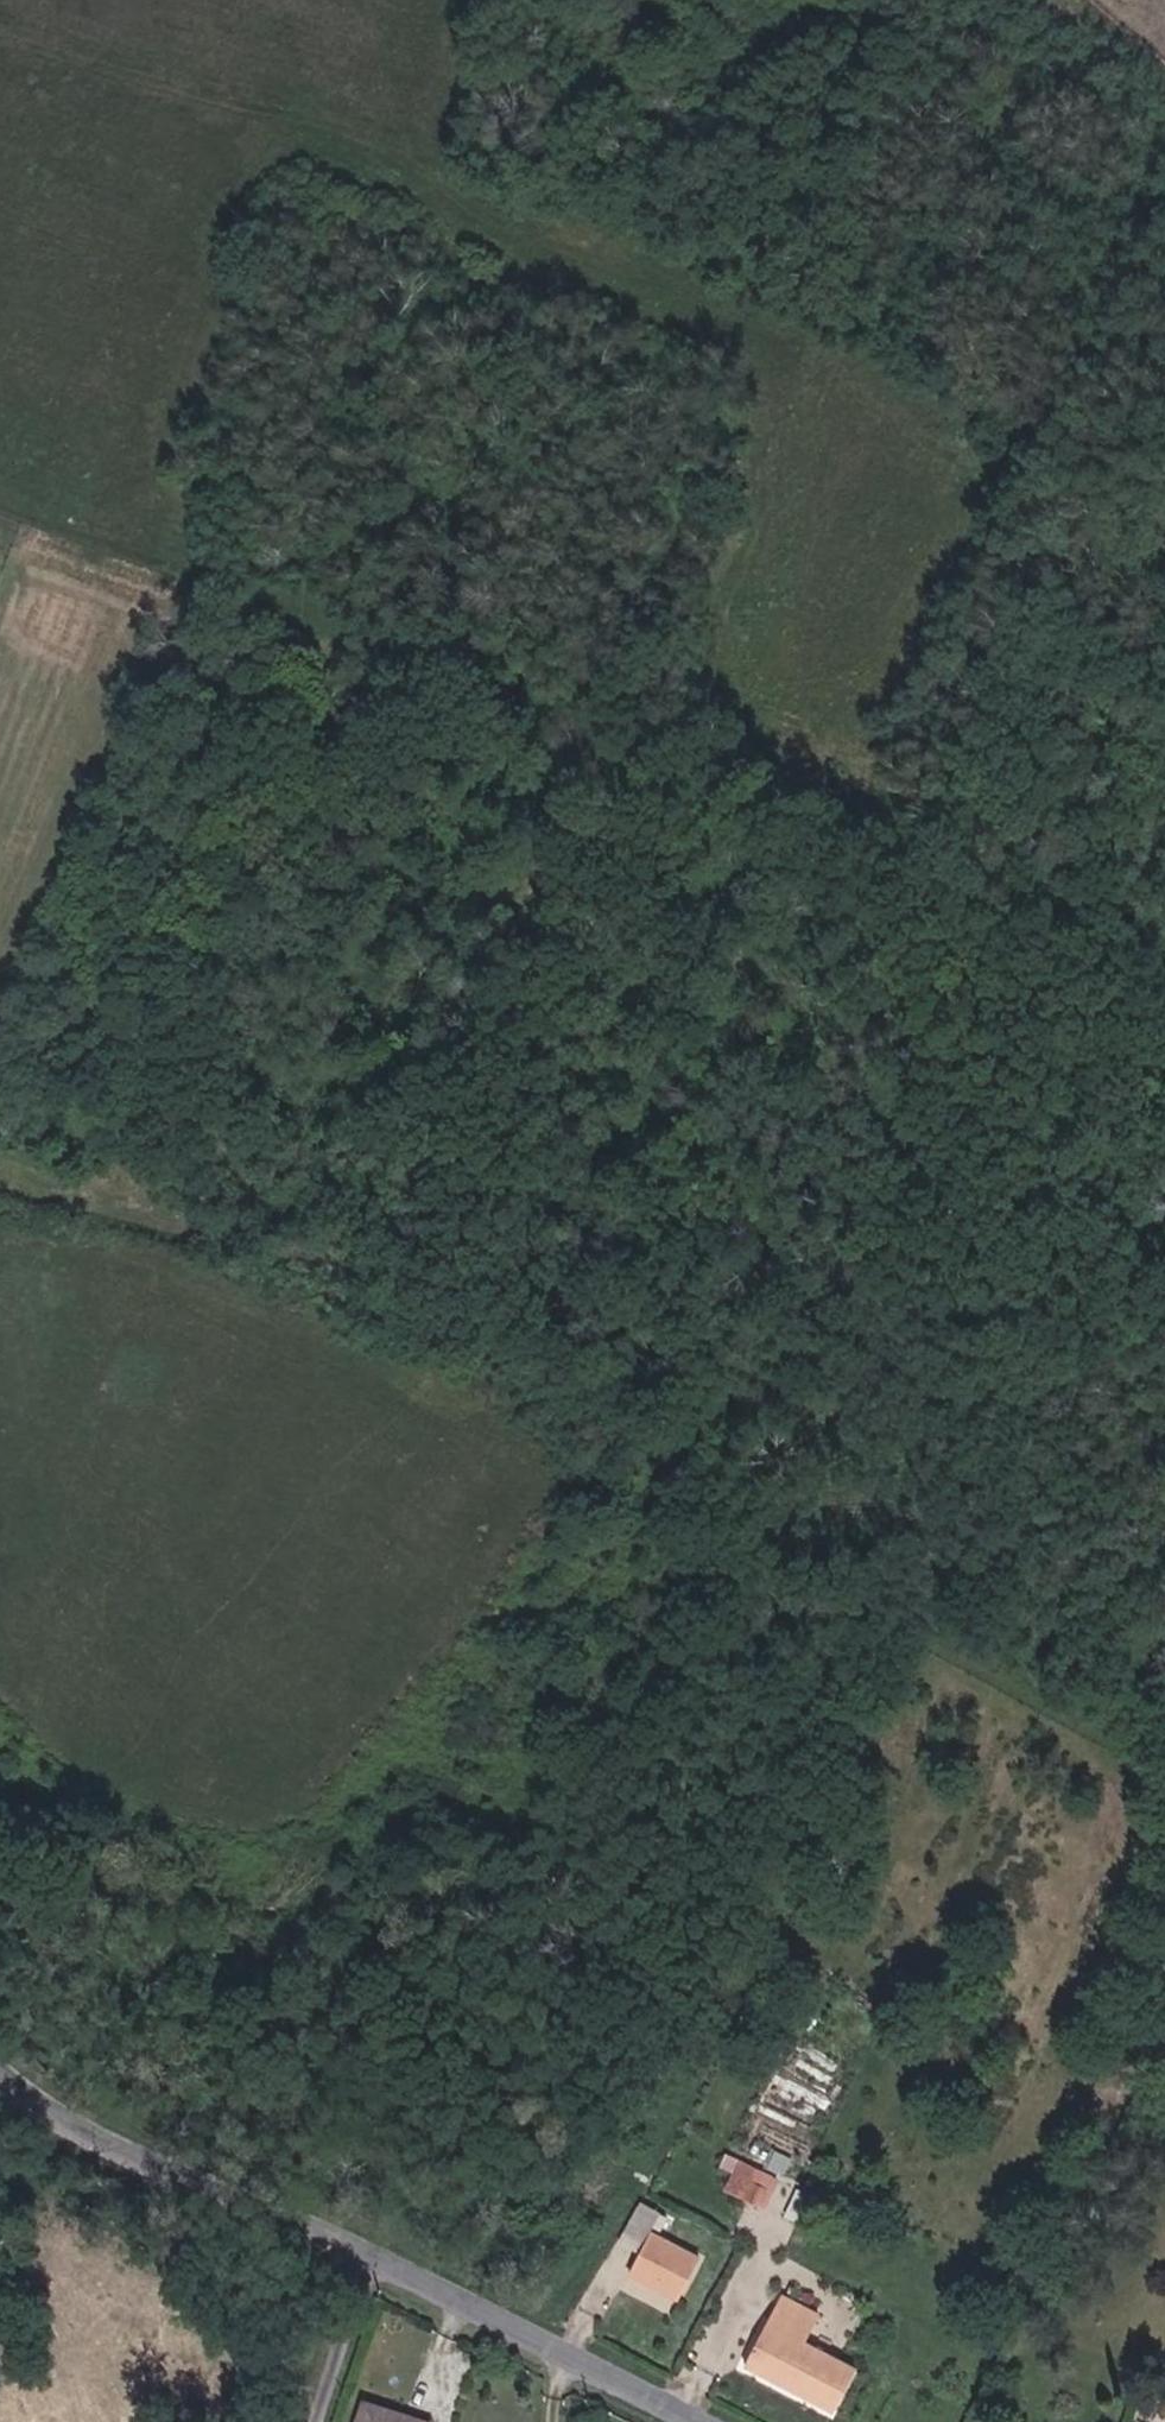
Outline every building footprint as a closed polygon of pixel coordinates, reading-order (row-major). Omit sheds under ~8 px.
[(750,2224),(768,2233),(787,2201),(769,2191),(760,2206),(750,2224)] [(723,2209),(750,2224),(760,2206),(733,2192),(723,2209)] [(643,2248),(660,2204),(640,2197),(624,2241),(643,2248)] [(682,2300),(706,2254),(655,2227),(631,2273),(682,2300)] [(847,2384),(795,2358),(810,2329),(770,2310),(733,2384),(807,2421),(828,2421),(847,2384)] [(356,2412),(353,2421),(383,2421),(356,2412)]
